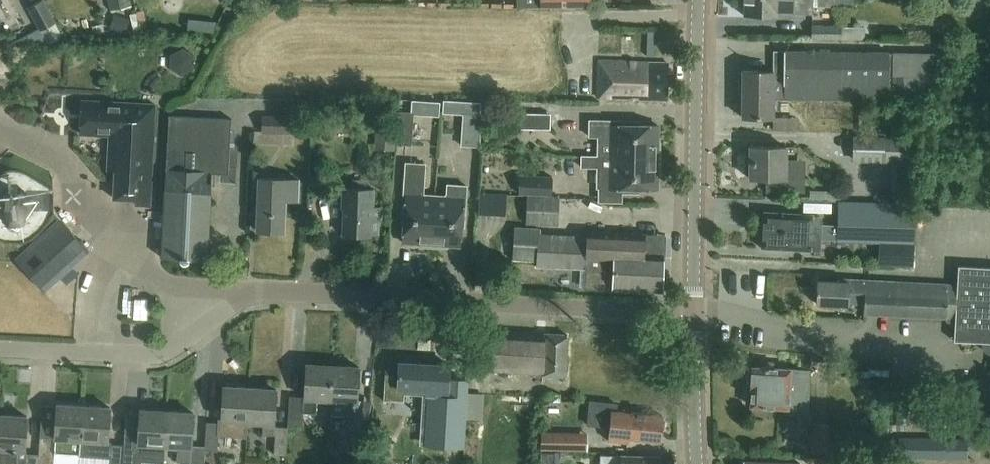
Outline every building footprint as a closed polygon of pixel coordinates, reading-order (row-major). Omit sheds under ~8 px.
[(28,7),(40,30),(42,30),(49,44),(62,37),(55,23),(56,22),(44,0),(42,0),(28,7)] [(132,5),(131,0),(108,0),(110,10),(132,5)] [(744,15),(778,15),(780,14),(813,14),(813,5),(843,5),(843,0),(744,0),(744,15)] [(865,38),(865,26),(841,26),(840,24),(811,24),(811,38),(865,38)] [(909,31),(909,41),(928,41),(928,31),(909,31)] [(750,52),(768,53),(769,42),(750,41),(750,52)] [(892,77),(886,78),(886,51),(784,51),(784,72),(772,72),(772,70),(742,70),(741,117),(772,117),(772,98),(886,99),(886,88),(892,90),(892,100),(940,100),(941,52),(893,51),(892,77)] [(598,92),(628,92),(641,93),(640,98),(667,99),(668,64),(649,64),(649,62),(599,61),(598,92)] [(138,197),(138,203),(152,204),(159,103),(86,98),(84,130),(113,133),(111,164),(118,165),(116,196),(138,197)] [(397,143),(413,144),(415,111),(399,110),(397,143)] [(461,145),(480,146),(482,113),(463,112),(461,145)] [(517,113),(517,128),(550,129),(551,113),(517,113)] [(232,118),(169,115),(161,257),(181,258),(182,259),(183,260),(184,260),(185,260),(186,260),(187,260),(187,259),(188,259),(188,258),(208,259),(212,173),(229,174),(232,118)] [(295,115),(262,115),(262,132),(295,133),(295,115)] [(598,155),(661,155),(661,140),(658,137),(659,124),(621,124),(621,120),(590,119),(590,135),(598,135),(598,155)] [(374,149),(394,150),(397,121),(377,120),(374,149)] [(891,161),(890,201),(912,202),(913,162),(909,162),(909,138),(853,135),(852,161),(891,161)] [(784,178),(784,168),(784,146),(750,146),(750,178),(767,178),(767,192),(806,193),(806,178),(784,178)] [(661,155),(598,155),(582,155),(582,166),(598,166),(597,187),(658,188),(658,175),(661,173),(661,155)] [(431,247),(435,195),(423,195),(425,163),(406,162),(402,211),(404,211),(402,242),(413,243),(415,246),(431,247)] [(520,175),(519,193),(551,194),(552,176),(520,175)] [(285,200),(297,201),(298,179),(260,178),(258,231),(284,232),(285,200)] [(378,234),(379,217),(379,208),(373,208),(373,190),(367,190),(367,182),(353,182),(353,190),(344,189),(344,207),(345,207),(344,234),(370,235),(370,233),(378,234)] [(435,195),(431,247),(447,248),(450,245),(461,246),(463,215),(465,215),(467,185),(447,184),(447,193),(444,196),(435,195)] [(32,198),(22,189),(9,189),(0,198),(0,215),(9,223),(23,223),(32,213),(32,198)] [(810,190),(810,200),(838,201),(838,200),(841,199),(840,191),(810,190)] [(527,194),(526,222),(558,224),(559,196),(527,194)] [(819,250),(819,238),(837,239),(837,240),(895,242),(914,242),(915,203),(912,203),(912,202),(890,201),(890,202),(838,201),(837,224),(820,223),(820,217),(803,216),(803,214),(763,211),(761,247),(819,250)] [(88,250),(61,220),(17,260),(43,290),(59,275),(66,283),(77,273),(71,265),(88,250)] [(537,261),(537,266),(585,268),(584,288),(662,292),(665,235),(619,233),(587,232),(587,236),(539,234),(539,229),(514,227),(513,259),(537,261)] [(914,242),(895,242),(895,268),(914,268),(914,242)] [(958,265),(957,284),(856,279),(856,282),(816,280),(815,303),(848,304),(848,302),(863,303),(863,313),(955,318),(954,340),(983,341),(983,344),(984,347),(989,352),(989,267),(958,265)] [(543,375),(564,376),(567,334),(493,330),(491,371),(543,374),(543,375)] [(384,398),(384,400),(405,401),(405,394),(427,395),(425,428),(433,428),(432,445),(465,447),(468,379),(449,378),(449,366),(449,364),(448,364),(433,363),(432,363),(432,364),(401,362),(401,361),(399,361),(399,362),(386,361),(385,379),(385,380),(384,398)] [(330,400),(332,366),(306,364),(304,397),(291,396),(289,424),(303,425),(304,413),(317,413),(318,399),(330,400)] [(332,366),(330,400),(332,400),(330,414),(346,415),(356,416),(354,445),(366,446),(369,406),(359,405),(356,401),(358,368),(332,366)] [(752,367),(751,387),(752,387),(751,405),(807,409),(810,370),(752,367)] [(205,449),(216,449),(217,449),(218,434),(231,435),(232,420),(248,421),(250,387),(223,386),(220,422),(207,421),(205,446),(205,449)] [(250,387),(248,421),(263,422),(263,434),(275,434),(274,454),(287,455),(289,426),(277,426),(275,422),(277,389),(250,387)] [(910,422),(911,390),(896,390),(895,422),(910,422)] [(914,422),(929,423),(929,395),(915,394),(914,422)] [(663,415),(617,411),(618,403),(588,400),(586,424),(610,427),(608,440),(660,445),(663,415)] [(84,405),(58,404),(55,438),(41,437),(40,454),(39,463),(55,463),(55,453),(69,454),(81,455),(84,405)] [(81,455),(111,457),(111,463),(122,463),(123,445),(112,445),(111,446),(108,446),(111,407),(84,405),(81,455)] [(122,463),(134,463),(135,455),(164,457),(165,444),(168,411),(141,409),(141,413),(128,413),(125,446),(123,445),(122,463)] [(204,460),(215,460),(216,449),(205,449),(205,446),(191,445),(193,412),(168,411),(165,444),(178,445),(177,460),(190,461),(190,463),(204,463),(204,460)] [(0,428),(0,463),(17,463),(18,450),(25,450),(28,416),(1,414),(0,428)] [(829,445),(830,425),(830,423),(812,422),(810,451),(828,452),(829,445)] [(830,425),(829,445),(838,446),(839,426),(830,425)] [(541,431),(541,449),(569,450),(569,432),(541,431)] [(896,458),(945,458),(945,437),(896,436),(896,458)] [(40,454),(28,453),(27,463),(39,463),(40,454)] [(600,463),(661,463),(661,456),(601,454),(600,463)]
